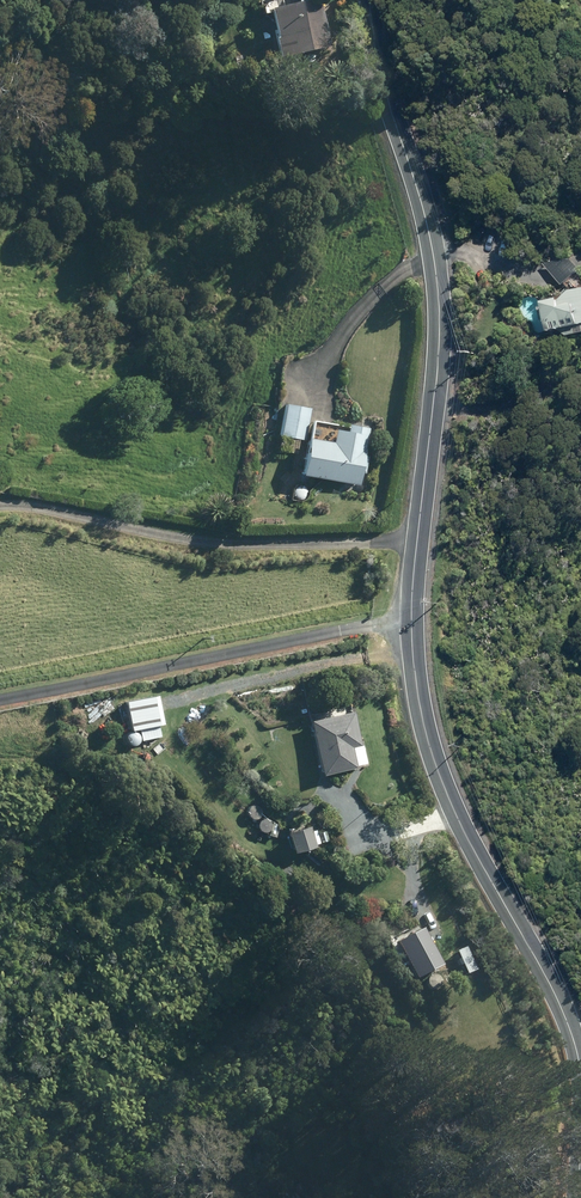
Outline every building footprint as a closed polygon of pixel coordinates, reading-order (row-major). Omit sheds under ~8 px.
[(276,60),(329,47),(317,0),(312,0),(267,11),(274,39),(272,41),(276,60)] [(553,271),(564,284),(580,269),(580,265),(572,255),(553,271)] [(578,288),(570,295),(547,300),(554,329),(580,324),(580,288),(578,288)] [(309,407),(284,402),(279,434),(304,439),(309,407)] [(358,484),(368,427),(346,423),(345,430),(332,428),(330,440),(306,436),(299,473),(358,484)] [(158,737),(156,725),(158,724),(151,695),(124,701),(130,730),(139,729),(141,740),(158,737)] [(308,720),(321,775),(356,767),(351,747),(360,744),(352,710),(308,720)] [(275,837),(278,824),(270,822),(267,835),(275,837)] [(308,825),(285,831),(291,852),(314,846),(308,825)] [(325,831),(318,833),(321,842),(328,840),(325,831)] [(286,908),(280,900),(273,905),(280,913),(286,908)]
